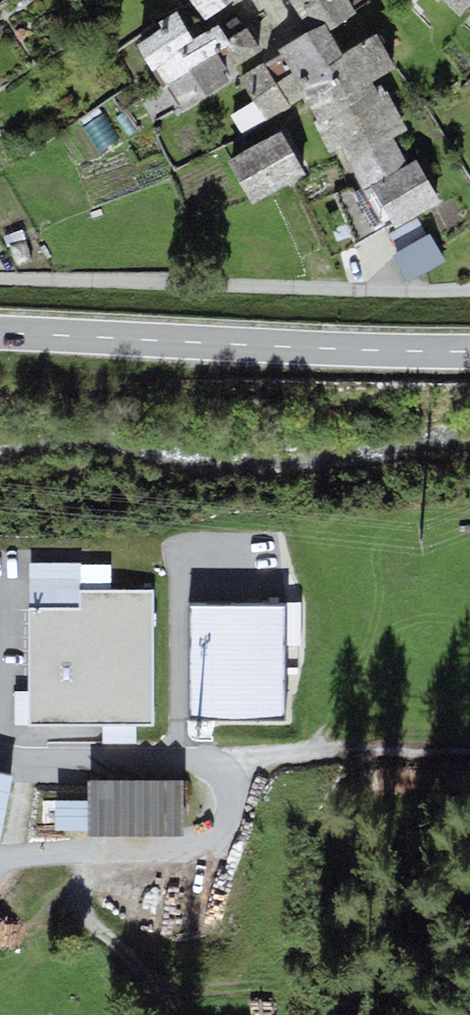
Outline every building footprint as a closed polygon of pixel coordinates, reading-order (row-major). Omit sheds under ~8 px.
[(206,22),(232,0),(188,0),(206,22)] [(309,33),(325,23),(329,31),(356,14),(347,0),(288,0),(309,33)] [(460,15),(469,3),(469,0),(443,0),(460,15)] [(161,29),(137,44),(153,72),(193,40),(177,12),(157,23),(161,29)] [(329,31),(325,23),(309,33),(279,51),(292,73),(295,79),(343,53),(329,31)] [(220,25),(193,40),(153,72),(166,92),(141,105),(154,124),(174,111),(177,116),(227,85),(219,71),(226,69),(216,52),(230,44),(227,40),(220,25)] [(247,29),(227,40),(230,44),(216,52),(226,69),(260,50),(247,29)] [(378,34),(343,53),(295,79),(306,97),(317,118),(311,122),(328,154),(339,149),(362,188),(407,163),(393,138),(406,130),(389,97),(382,101),(372,82),(397,69),(378,34)] [(277,82),(265,61),(239,76),(254,102),(232,115),(243,135),(291,109),(290,106),(277,82)] [(290,106),(306,97),(295,79),(292,73),(277,82),(290,106)] [(226,162),(252,206),(307,174),(282,130),(226,162)] [(415,159),(407,163),(362,188),(387,233),(416,217),(440,204),(415,159)] [(427,236),(416,217),(387,233),(398,252),(427,236)] [(431,234),(427,236),(398,252),(392,256),(408,284),(447,262),(431,234)] [(28,578),(28,609),(80,608),(80,592),(80,577),(28,578)] [(80,608),(28,609),(30,725),(153,724),(152,591),(80,592),(80,608)] [(287,605),(192,605),(193,720),(288,720),(288,644),(287,605)] [(302,605),(287,605),(288,644),(302,644),(302,605)] [(0,772),(0,853),(14,775),(0,772)] [(183,780),(88,782),(89,837),(185,835),(183,780)]
